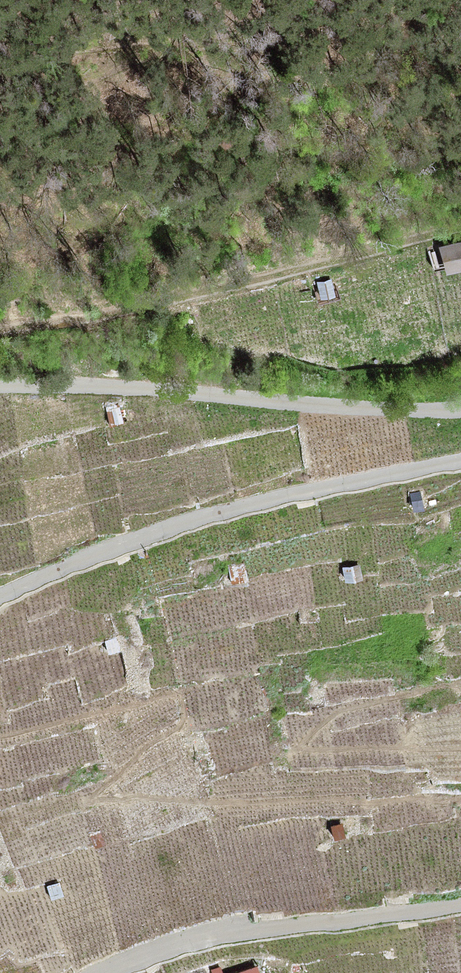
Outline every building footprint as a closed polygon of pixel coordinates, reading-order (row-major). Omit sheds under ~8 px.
[(458,269),(460,268),(460,247),(452,249),(458,269)]
